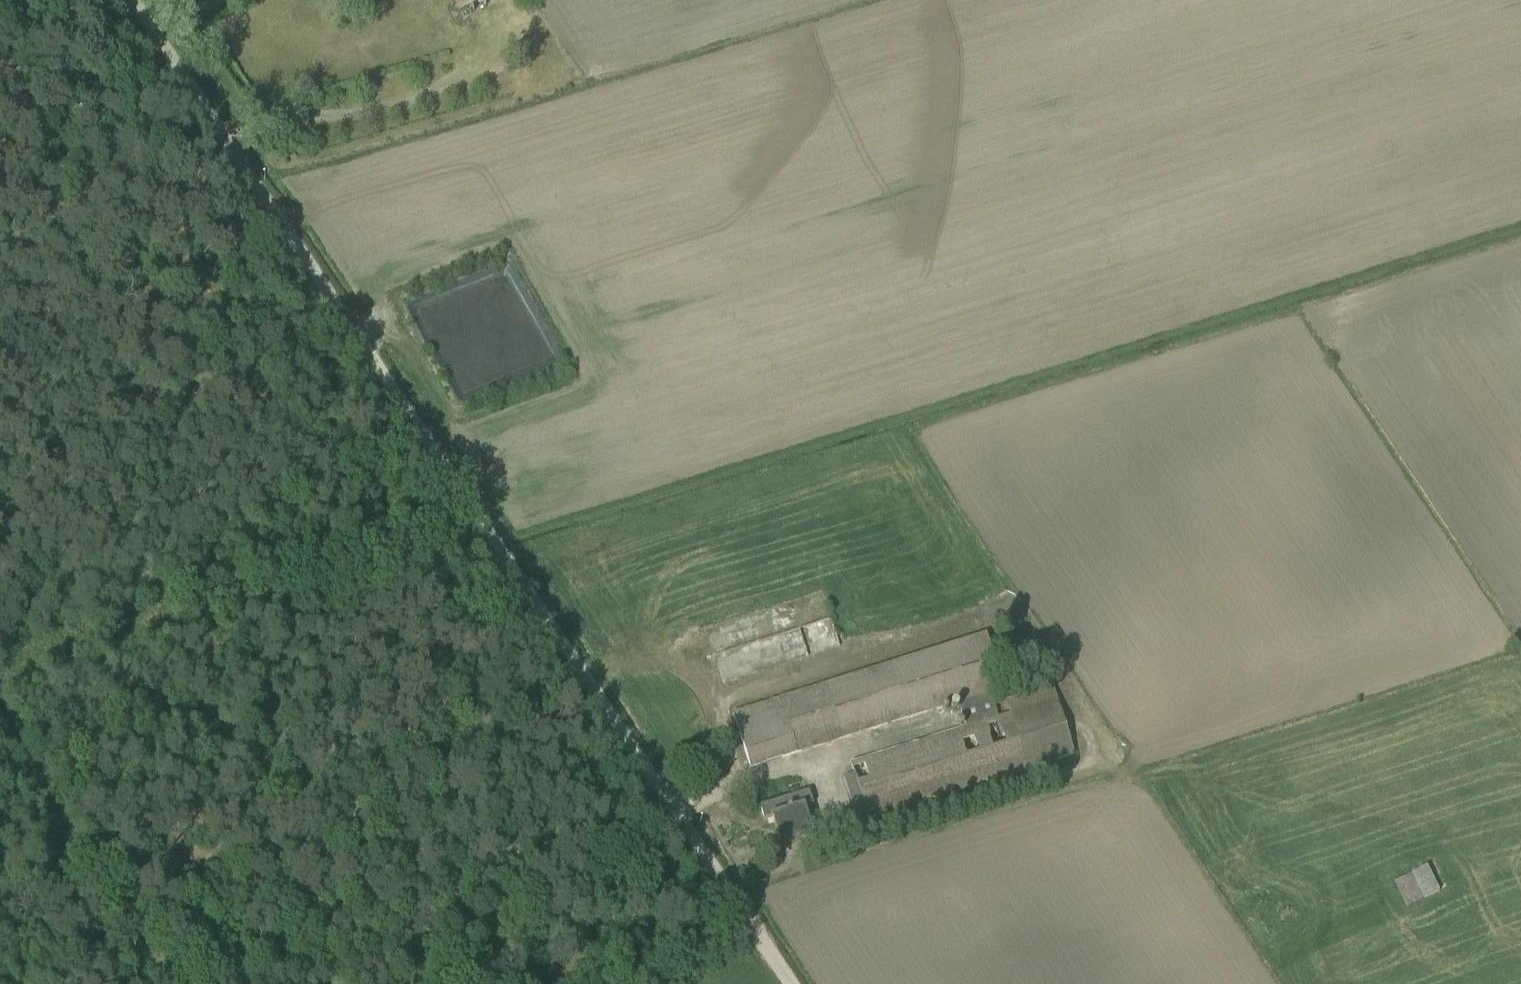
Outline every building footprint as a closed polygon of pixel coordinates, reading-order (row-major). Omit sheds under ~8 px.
[(484,0),(454,0),(460,12),(484,0)] [(809,617),(782,625),(791,654),(818,646),(809,617)] [(1003,689),(987,635),(733,714),(750,768),(958,702),(966,728),(850,763),(854,775),(843,778),(854,809),(865,806),(869,819),(1074,755),(1053,686),(1007,698),(1010,713),(998,717),(991,693),(1003,689)] [(780,845),(814,835),(805,807),(814,804),(809,791),(805,792),(801,781),(786,786),(789,797),(760,806),(764,819),(772,817),(780,845)] [(1380,873),(1390,897),(1425,882),(1415,859),(1380,873)]
